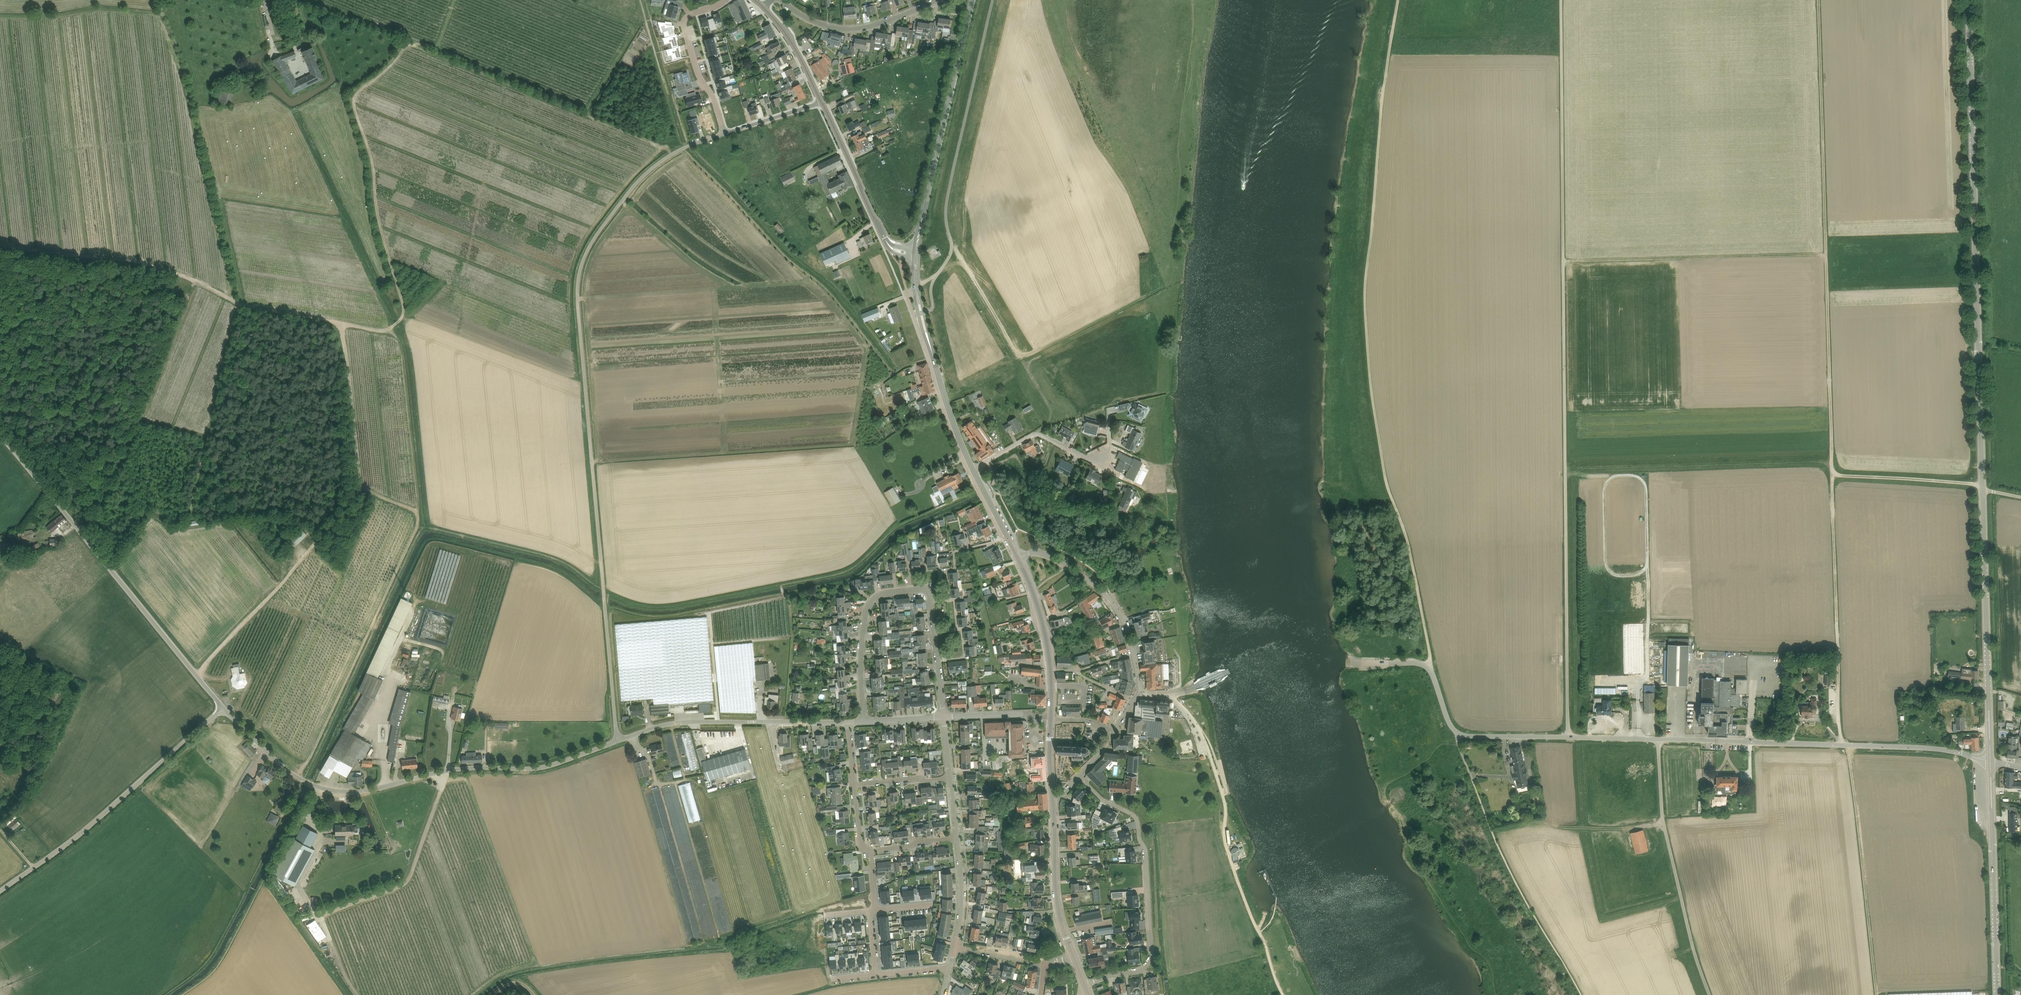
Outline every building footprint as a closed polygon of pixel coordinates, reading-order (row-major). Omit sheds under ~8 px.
[(674,18),(675,19),(679,7),(675,6),(677,1),(672,0),(667,0),(665,7),(668,8),(666,16),(670,17),(670,18),(673,19),(674,18)] [(751,16),(744,0),(736,0),(734,1),(738,11),(732,13),(737,23),(751,16)] [(881,7),(882,11),(891,8),(888,0),(881,3),(883,7),(881,7)] [(875,9),(874,5),(873,3),(863,5),(865,12),(868,11),(869,15),(875,13),(875,9)] [(844,7),(845,19),(856,18),(856,11),(855,7),(855,6),(844,7)] [(714,18),(711,19),(714,30),(717,29),(716,23),(722,21),(719,13),(713,15),(714,18)] [(714,30),(711,19),(708,20),(707,17),(700,18),(703,27),(709,25),(710,31),(714,30)] [(918,22),(917,28),(914,28),(913,30),(912,36),(912,39),(915,40),(916,34),(922,35),(924,23),(924,22),(921,21),(921,22),(918,22)] [(668,36),(676,34),(675,34),(672,26),(674,26),(674,25),(666,25),(665,23),(658,22),(661,33),(666,31),(668,36)] [(777,36),(771,24),(770,23),(764,27),(766,31),(763,33),(763,32),(758,35),(758,36),(760,41),(769,37),(770,39),(777,36)] [(932,39),(932,38),(933,28),(930,28),(930,24),(924,23),(922,35),(929,36),(929,38),(932,39)] [(729,31),(730,32),(731,35),(731,36),(739,32),(738,29),(737,27),(729,31)] [(910,28),(903,27),(902,36),(902,40),(908,41),(908,43),(911,43),(912,39),(912,36),(913,30),(909,29),(910,28)] [(826,32),(824,40),(829,41),(828,43),(840,46),(841,42),(844,43),(845,40),(842,39),(843,35),(831,32),(831,33),(826,32)] [(881,42),(883,33),(876,32),(876,36),(872,36),(871,42),(870,50),(875,51),(875,47),(875,43),(881,44),(881,42)] [(890,49),(891,46),(892,39),(888,39),(889,34),(883,33),(881,42),(887,43),(887,45),(888,45),(887,49),(890,49)] [(672,48),(680,46),(678,46),(675,35),(676,34),(668,36),(662,38),(662,39),(663,39),(664,44),(670,42),(672,48)] [(851,42),(850,47),(850,49),(851,50),(852,54),(855,53),(855,49),(855,47),(860,48),(862,39),(855,38),(855,43),(851,42)] [(865,40),(862,39),(860,48),(866,49),(866,51),(866,55),(869,55),(870,53),(870,50),(871,42),(867,42),(867,40),(865,40)] [(753,46),(755,50),(763,46),(761,42),(753,46)] [(777,50),(778,50),(778,49),(781,48),(778,42),(774,44),(774,43),(770,45),(770,46),(766,48),(768,51),(766,52),(767,54),(762,57),(766,64),(771,62),(768,55),(774,51),(774,52),(775,52),(777,52),(777,50)] [(680,46),(672,48),(665,50),(665,51),(666,50),(668,56),(674,54),(675,59),(674,59),(675,60),(683,57),(682,57),(678,46),(680,46)] [(294,51),(291,52),(281,56),(281,55),(272,61),(292,94),(324,79),(317,64),(316,61),(317,60),(312,47),(302,52),(306,64),(307,64),(311,74),(296,81),(285,61),(296,57),(296,55),(294,51)] [(780,65),(789,61),(786,55),(779,58),(775,60),(775,61),(773,62),(776,68),(769,72),(770,74),(772,73),(773,74),(778,71),(783,69),(783,68),(781,69),(780,65)] [(830,68),(823,58),(820,60),(818,61),(816,58),(810,63),(811,65),(811,66),(821,80),(831,73),(829,71),(828,72),(827,70),(830,68)] [(846,64),(848,73),(855,72),(852,62),(851,58),(845,59),(846,64)] [(785,71),(788,76),(795,73),(792,67),(785,71)] [(687,72),(682,74),(682,72),(674,74),(675,79),(677,79),(679,84),(677,84),(679,92),(686,90),(685,84),(690,82),(687,72)] [(791,85),(789,82),(797,79),(795,73),(788,76),(786,78),(788,83),(785,84),(786,87),(791,85)] [(718,89),(732,85),(726,87),(725,81),(730,80),(730,79),(729,76),(718,79),(719,82),(716,83),(718,89)] [(797,93),(797,94),(803,91),(800,84),(794,87),(790,89),(792,92),(792,91),(794,95),(797,93)] [(732,85),(718,89),(721,88),(722,91),(719,92),(720,98),(729,96),(727,90),(733,89),(732,85)] [(696,91),(687,94),(688,97),(690,97),(692,104),(695,103),(695,102),(699,101),(699,102),(703,100),(700,93),(697,94),(696,91)] [(807,97),(803,91),(797,94),(799,97),(795,99),(797,102),(807,97)] [(773,100),(771,100),(774,107),(780,105),(779,102),(781,102),(779,98),(782,97),(780,94),(780,93),(771,96),(773,100)] [(792,103),(789,97),(783,100),(785,105),(792,103)] [(839,107),(842,114),(849,111),(852,109),(850,106),(852,105),(850,102),(839,107)] [(748,108),(750,115),(759,112),(756,103),(752,104),(752,106),(748,108)] [(887,111),(889,117),(896,116),(894,109),(887,111)] [(711,118),(710,114),(704,116),(703,114),(699,115),(703,127),(706,126),(707,129),(714,127),(712,118),(711,118)] [(698,131),(698,132),(699,131),(697,125),(700,124),(698,117),(695,118),(694,118),(688,120),(687,120),(688,121),(691,133),(692,134),(692,133),(698,131)] [(865,121),(860,123),(859,121),(854,123),(852,121),(847,124),(850,131),(856,128),(855,127),(861,125),(862,128),(868,126),(865,121)] [(853,136),(856,143),(868,138),(868,137),(867,138),(865,134),(863,135),(861,131),(858,133),(858,134),(853,136)] [(873,148),(868,138),(856,143),(859,150),(864,147),(866,151),(873,148)] [(814,167),(818,175),(818,176),(819,176),(825,173),(837,167),(839,171),(840,170),(845,168),(839,155),(818,165),(814,167)] [(830,182),(828,183),(823,185),(828,195),(830,200),(838,195),(836,191),(844,187),(846,190),(855,185),(848,171),(838,175),(840,178),(830,182)] [(792,172),(781,177),(785,185),(796,180),(792,172)] [(864,236),(864,237),(860,238),(861,240),(857,242),(859,247),(863,246),(863,245),(867,243),(873,241),(870,233),(864,236)] [(842,244),(820,254),(825,265),(836,260),(838,264),(851,258),(847,250),(846,251),(842,244)] [(900,313),(897,305),(889,308),(895,322),(903,319),(902,318),(902,319),(900,313)] [(878,318),(882,316),(878,308),(862,314),(865,322),(875,318),(877,317),(878,318)] [(921,377),(924,386),(934,383),(931,374),(927,362),(918,365),(921,377)] [(923,395),(936,391),(934,383),(924,386),(918,387),(912,389),(913,392),(921,390),(923,395)] [(923,414),(930,411),(932,411),(931,411),(934,409),(929,397),(918,402),(923,414)] [(1129,403),(1128,403),(1119,405),(1120,405),(1122,410),(1121,410),(1121,411),(1130,409),(1130,412),(1129,415),(1141,421),(1142,417),(1144,418),(1148,408),(1139,404),(1138,405),(1134,403),(1132,407),(1131,407),(1131,406),(1131,405),(1131,404),(1130,403),(1129,403)] [(1015,433),(1022,429),(1016,418),(1009,422),(1010,423),(1004,426),(1007,431),(1013,428),(1015,433)] [(1083,432),(1097,435),(1100,422),(1087,418),(1085,424),(1092,425),(1091,429),(1084,427),(1083,432)] [(989,455),(995,451),(989,442),(988,443),(972,421),(963,427),(973,442),(979,450),(975,452),(981,460),(989,455)] [(1134,427),(1128,425),(1125,431),(1131,433),(1127,442),(1124,441),(1122,445),(1134,450),(1142,434),(1132,430),(1134,427)] [(1062,426),(1059,433),(1065,436),(1067,437),(1071,439),(1069,442),(1072,444),(1076,436),(1073,435),(1074,432),(1062,426)] [(1032,440),(1023,445),(1026,452),(1031,449),(1034,455),(1041,451),(1038,445),(1035,446),(1032,440)] [(1141,464),(1142,461),(1134,458),(1134,459),(1119,452),(1117,457),(1123,459),(1122,461),(1120,460),(1115,469),(1121,472),(1127,475),(1126,476),(1131,479),(1133,480),(1138,470),(1139,470),(1142,464),(1141,464)] [(1068,475),(1073,465),(1067,462),(1067,461),(1067,462),(1062,459),(1057,469),(1068,475)] [(1086,478),(1098,484),(1102,477),(1096,474),(1096,473),(1095,472),(1096,470),(1092,468),(1086,478)] [(959,487),(957,483),(963,481),(959,472),(950,477),(949,474),(944,477),(945,479),(937,483),(942,495),(959,487)] [(1128,508),(1132,498),(1134,499),(1137,491),(1133,490),(1134,489),(1128,487),(1127,488),(1124,486),(1122,490),(1126,492),(1125,494),(1124,494),(1119,505),(1120,505),(1118,509),(1125,512),(1127,508),(1128,508)] [(892,505),(900,500),(893,487),(885,492),(892,505)] [(976,520),(983,516),(977,505),(970,509),(966,510),(972,522),(976,520)] [(59,527),(67,520),(62,514),(47,527),(52,533),(59,527)] [(992,534),(988,526),(980,530),(978,525),(973,527),(977,537),(985,534),(986,537),(992,534)] [(285,541),(289,545),(292,548),(307,534),(309,533),(305,529),(304,530),(302,529),(300,527),(285,541)] [(33,529),(0,535),(2,544),(34,538),(33,529)] [(247,538),(249,541),(258,535),(256,532),(247,538)] [(953,535),(955,545),(960,544),(960,543),(962,542),(962,543),(963,543),(962,542),(966,541),(964,533),(961,534),(953,535)] [(1002,557),(1003,556),(999,548),(996,550),(995,546),(987,550),(990,556),(989,556),(993,565),(998,563),(999,563),(1004,561),(1002,557)] [(916,561),(912,561),(913,569),(921,568),(920,562),(923,561),(923,557),(922,548),(919,548),(920,553),(915,554),(916,561)] [(940,558),(941,565),(948,565),(948,562),(951,561),(950,557),(950,555),(950,553),(943,553),(940,554),(940,558)] [(927,560),(928,567),(936,566),(935,559),(935,555),(927,556),(927,560)] [(902,560),(898,561),(895,561),(896,572),(899,571),(899,570),(907,570),(906,563),(906,560),(902,560)] [(281,564),(273,570),(274,572),(282,566),(281,564)] [(996,573),(993,566),(985,570),(987,575),(988,576),(996,573)] [(1005,579),(1012,576),(1010,573),(1011,572),(1010,571),(1009,570),(1004,571),(1003,568),(998,569),(1001,575),(1003,574),(1005,579)] [(280,578),(288,571),(286,569),(278,576),(280,578)] [(952,584),(952,585),(959,584),(961,584),(961,580),(958,580),(957,572),(949,573),(950,581),(954,581),(954,584),(952,584)] [(874,579),(873,576),(873,575),(867,575),(867,580),(868,588),(875,587),(874,579)] [(867,580),(861,581),(861,578),(855,579),(856,586),(861,585),(862,589),(868,588),(867,580)] [(1017,582),(1012,584),(1011,584),(1012,587),(1006,589),(1008,594),(1011,593),(1012,596),(1018,594),(1017,590),(1019,589),(1017,585),(1016,585),(1016,583),(1017,583),(1017,582)] [(963,590),(960,591),(959,584),(952,585),(954,585),(955,588),(951,588),(952,597),(960,596),(963,595),(963,590)] [(1051,596),(1050,593),(1044,595),(1052,613),(1058,611),(1055,604),(1054,604),(1051,596)] [(838,606),(850,604),(850,602),(845,602),(845,597),(845,596),(837,597),(838,606)] [(400,631),(413,602),(402,597),(394,615),(401,618),(396,629),(400,631)] [(910,597),(903,598),(904,609),(909,608),(910,609),(911,608),(912,615),(915,614),(914,602),(910,603),(910,597)] [(898,607),(898,608),(895,608),(896,614),(899,614),(898,609),(904,609),(903,598),(897,599),(898,607)] [(917,602),(914,602),(915,614),(918,614),(917,608),(917,607),(924,606),(923,598),(916,599),(917,602)] [(1094,612),(1086,598),(1079,603),(1089,622),(1093,620),(1093,622),(1095,621),(1100,630),(1104,628),(1118,621),(1111,612),(1106,615),(1106,616),(1104,618),(1100,620),(1099,621),(1094,612)] [(881,603),(882,609),(889,609),(889,602),(892,602),(891,599),(885,599),(886,603),(881,603)] [(959,614),(965,613),(969,613),(968,609),(965,609),(965,601),(956,602),(957,610),(962,610),(962,613),(959,614)] [(1017,613),(1024,611),(1022,604),(1017,606),(1016,602),(1007,605),(1009,610),(1015,608),(1017,613)] [(839,614),(846,614),(846,613),(846,608),(851,607),(850,604),(838,606),(839,614)] [(1146,620),(1151,618),(1149,612),(1141,615),(1142,620),(1134,622),(1136,629),(1143,627),(1147,626),(1146,620)] [(958,617),(959,626),(967,625),(966,617),(965,613),(959,614),(962,614),(963,617),(958,617)] [(714,702),(707,617),(615,624),(621,700),(654,698),(654,705),(651,706),(651,715),(669,713),(669,706),(699,704),(700,712),(711,711),(710,703),(714,702)] [(847,620),(846,620),(845,617),(840,617),(839,618),(840,620),(840,621),(840,625),(835,625),(835,630),(853,629),(852,626),(847,626),(847,621),(847,620)] [(1058,619),(1051,620),(1052,627),(1059,626),(1059,623),(1064,622),(1063,618),(1058,619)] [(1025,625),(1023,620),(1013,623),(1010,624),(1011,628),(1014,627),(1014,628),(1016,627),(1017,628),(1018,630),(1020,630),(1023,629),(1023,632),(1030,630),(1029,623),(1025,625)] [(1115,644),(1125,641),(1123,636),(1120,626),(1111,629),(1113,635),(1112,636),(1114,640),(1115,644)] [(1148,632),(1148,629),(1144,630),(1143,627),(1136,629),(1139,636),(1145,634),(1145,633),(1148,632)] [(853,631),(853,629),(835,630),(836,635),(841,635),(841,638),(848,638),(848,637),(848,632),(853,631)] [(973,642),(973,638),(972,630),(964,631),(965,639),(969,639),(970,642),(967,643),(973,642)] [(1097,648),(1105,646),(1101,634),(1093,636),(1097,648)] [(1028,650),(1035,648),(1033,641),(1029,642),(1028,638),(1022,640),(1023,644),(1026,643),(1028,650)] [(1157,638),(1150,639),(1143,640),(1144,649),(1142,649),(1142,651),(1143,651),(1143,653),(1144,663),(1158,661),(1157,653),(1159,652),(1157,638)] [(1669,644),(1668,684),(1688,685),(1689,638),(1669,638),(1669,644)] [(757,712),(753,680),(770,679),(769,663),(755,664),(753,642),(715,646),(721,712),(757,712)] [(839,654),(851,653),(851,650),(846,650),(845,645),(842,645),(841,642),(837,642),(838,650),(834,650),(834,654),(835,654),(839,654)] [(975,654),(974,646),(973,642),(967,643),(970,643),(970,646),(965,647),(966,655),(975,654)] [(1121,652),(1127,650),(1128,650),(1126,644),(1117,647),(1116,645),(1112,646),(1113,648),(1115,647),(1116,651),(1115,651),(1117,657),(1122,656),(1121,652)] [(884,653),(884,652),(887,652),(886,645),(875,646),(876,653),(884,653)] [(1095,656),(1107,653),(1105,647),(1093,651),(1095,656)] [(851,653),(839,654),(839,662),(839,663),(847,662),(846,656),(851,656),(851,653)] [(1021,654),(1013,654),(1010,654),(1010,656),(1011,660),(1011,661),(1024,660),(1027,660),(1034,660),(1034,661),(1042,661),(1041,655),(1027,656),(1026,653),(1021,654)] [(1088,654),(1076,657),(1077,662),(1085,660),(1086,664),(1090,662),(1088,654)] [(1071,667),(1071,662),(1072,657),(1058,656),(1057,667),(1071,667)] [(1112,662),(1113,668),(1119,667),(1119,665),(1122,665),(1123,672),(1132,670),(1131,663),(1130,658),(1112,662)] [(1165,679),(1166,688),(1174,688),(1173,659),(1169,659),(1169,663),(1163,664),(1164,679),(1165,679)] [(902,661),(903,668),(903,670),(913,669),(912,665),(908,666),(907,661),(902,661)] [(1163,664),(1157,664),(1141,664),(1141,670),(1147,670),(1147,688),(1158,688),(1162,688),(1162,683),(1164,683),(1163,664)] [(846,665),(839,666),(837,666),(838,670),(838,678),(851,677),(850,674),(845,674),(845,669),(844,669),(844,666),(846,665)] [(1041,676),(1042,668),(1022,666),(1022,668),(1020,668),(1020,671),(1022,671),(1021,674),(1037,676),(1036,685),(1043,686),(1044,676),(1041,676)] [(1101,666),(1094,668),(1092,669),(1094,675),(1103,672),(1101,666)] [(248,682),(246,679),(243,680),(243,681),(242,684),(238,685),(236,683),(235,680),(237,677),(235,667),(234,668),(231,668),(233,676),(231,679),(233,686),(238,689),(244,688),(248,682)] [(240,676),(238,667),(235,667),(237,677),(235,680),(236,683),(238,685),(242,684),(243,681),(243,680),(246,679),(246,677),(243,677),(243,678),(240,676)] [(1978,671),(1972,670),(1972,669),(1962,668),(1961,673),(1949,671),(1948,676),(1962,678),(1972,679),(1972,678),(1978,678),(1978,671)] [(1132,670),(1123,672),(1121,672),(1122,678),(1133,682),(1134,680),(1132,670)] [(383,680),(378,678),(366,672),(358,690),(359,691),(363,693),(374,699),(383,680)] [(1133,682),(1122,678),(1119,678),(1119,674),(1103,677),(1104,684),(1117,682),(1115,689),(1120,691),(1124,692),(1129,694),(1133,682)] [(1740,694),(1738,694),(1738,693),(1736,693),(1737,679),(1731,679),(1731,680),(1715,680),(1715,677),(1702,676),(1702,697),(1701,714),(1699,714),(1699,725),(1709,725),(1709,734),(1710,734),(1710,735),(1717,735),(1717,734),(1719,735),(1738,735),(1738,724),(1733,724),(1733,707),(1740,707),(1740,694)] [(839,687),(846,686),(846,680),(851,680),(851,677),(838,678),(839,687)] [(908,688),(913,687),(913,683),(905,683),(905,679),(904,679),(904,681),(905,687),(908,686),(908,688)] [(1737,679),(1736,693),(1738,693),(1747,693),(1748,679),(1737,679)] [(977,695),(976,685),(967,686),(968,696),(977,695)] [(919,687),(913,687),(908,688),(909,695),(905,696),(904,687),(899,687),(899,688),(900,691),(900,701),(901,707),(906,707),(925,706),(925,701),(923,701),(923,700),(921,700),(920,693),(919,687)] [(1012,699),(1012,690),(1006,690),(1006,694),(999,694),(999,699),(995,699),(996,705),(1004,705),(1004,698),(1006,698),(1007,699),(1012,699)] [(847,693),(840,694),(840,698),(832,699),(833,702),(853,700),(853,698),(848,699),(847,693)] [(925,706),(934,705),(933,697),(925,697),(925,696),(925,693),(920,693),(921,700),(923,700),(923,701),(925,701),(925,706)] [(1125,699),(1122,698),(1118,696),(1110,693),(1108,697),(1116,700),(1113,706),(1120,709),(1125,699)] [(1046,705),(1046,695),(1037,694),(1031,694),(1031,698),(1037,699),(1037,704),(1046,705)] [(959,699),(959,706),(967,706),(967,699),(966,695),(959,695),(959,699)] [(1802,709),(1802,717),(1812,717),(1813,711),(1815,711),(1815,713),(1815,705),(1816,705),(1817,699),(1812,698),(1812,695),(1809,695),(1809,701),(1812,701),(1803,701),(1803,706),(1802,706),(1802,709)] [(779,698),(765,696),(765,704),(768,704),(768,707),(774,708),(775,701),(778,701),(779,698)] [(974,697),(975,706),(988,705),(987,697),(980,698),(980,696),(974,697)] [(1140,733),(1140,735),(1147,736),(1155,737),(1155,736),(1161,737),(1163,721),(1155,720),(1156,714),(1157,700),(1140,699),(1140,701),(1138,701),(1138,703),(1137,705),(1136,705),(1135,713),(1134,715),(1135,715),(1135,718),(1130,717),(1128,732),(1140,733)] [(853,700),(833,702),(833,703),(837,703),(838,711),(839,711),(840,715),(846,714),(846,710),(849,710),(848,704),(853,704),(853,700)] [(1170,707),(1170,706),(1170,702),(1171,702),(1170,701),(1158,700),(1157,700),(1157,714),(1169,715),(1170,714),(1169,714),(1170,710),(1170,709),(1170,707)] [(1612,700),(1603,700),(1603,705),(1598,705),(1598,707),(1597,707),(1596,708),(1596,710),(1597,711),(1598,711),(1598,713),(1612,714),(1612,700)] [(443,702),(435,701),(432,713),(440,715),(443,702)] [(632,715),(644,714),(643,704),(629,705),(628,707),(628,709),(629,711),(632,711),(632,715)] [(451,718),(460,720),(463,709),(454,706),(451,718)] [(1106,723),(1109,716),(1113,708),(1107,707),(1106,707),(1106,708),(1102,716),(1099,715),(1097,719),(1100,720),(1102,721),(1106,723)] [(1956,729),(1957,729),(1965,729),(1964,717),(1956,717),(1956,721),(1956,728),(1956,729)] [(985,722),(986,735),(1006,734),(1006,733),(1006,732),(1009,731),(1009,736),(1008,736),(1009,737),(1010,749),(1009,749),(1009,755),(998,755),(997,755),(997,756),(996,756),(996,757),(996,758),(997,758),(997,760),(995,760),(996,769),(1003,769),(1003,766),(1002,761),(1007,761),(1012,760),(1012,756),(1025,756),(1025,754),(1025,749),(1024,749),(1024,743),(1024,729),(1025,729),(1025,728),(1026,728),(1027,728),(1027,727),(1028,726),(1028,725),(1028,724),(1028,723),(1028,722),(1027,722),(1027,721),(1026,721),(1025,720),(1024,720),(1014,720),(1014,723),(1011,723),(1011,720),(1006,721),(1006,722),(999,722),(998,722),(998,721),(997,721),(996,721),(995,721),(994,721),(993,721),(993,722),(992,722),(985,722)] [(1184,726),(1174,727),(1175,741),(1185,740),(1184,726)] [(921,742),(925,741),(924,730),(924,728),(920,729),(920,730),(916,730),(916,727),(912,727),(913,740),(917,740),(917,738),(921,737),(921,739),(921,742)] [(882,729),(883,741),(883,744),(884,744),(884,741),(887,741),(887,742),(894,741),(894,731),(894,730),(890,730),(890,731),(886,731),(886,728),(882,729)] [(927,730),(924,730),(925,741),(928,741),(928,739),(932,738),(932,740),(936,740),(936,735),(937,735),(936,735),(935,728),(931,728),(931,731),(927,731),(927,730)] [(371,744),(345,729),(321,770),(330,776),(334,769),(347,776),(349,773),(358,757),(362,760),(371,744)] [(897,731),(894,731),(894,741),(895,741),(895,744),(898,744),(898,742),(906,742),(905,729),(901,729),(901,732),(897,732),(897,731)] [(682,734),(691,770),(700,768),(691,732),(682,734)] [(801,734),(802,743),(802,746),(803,747),(808,747),(808,750),(813,749),(812,737),(809,737),(809,733),(801,734)] [(816,735),(817,739),(817,745),(822,744),(824,758),(824,762),(831,761),(829,746),(828,738),(825,739),(824,734),(816,735)] [(837,748),(843,747),(842,738),(841,738),(842,740),(839,740),(838,734),(830,735),(831,745),(836,744),(837,748)] [(1133,749),(1134,735),(1124,735),(1124,738),(1124,743),(1129,743),(1129,749),(1133,749)] [(2018,738),(2015,738),(2016,736),(2009,736),(2007,757),(2016,758),(2016,757),(2019,757),(2019,749),(2017,749),(2017,743),(2018,738)] [(1979,737),(1959,738),(1959,744),(1969,744),(1969,748),(1972,748),(1972,749),(1978,749),(1979,748),(1979,737)] [(1114,739),(1114,749),(1123,749),(1123,750),(1126,750),(1126,749),(1129,749),(1129,743),(1124,743),(1124,738),(1114,739)] [(1058,744),(1058,745),(1057,754),(1058,754),(1058,753),(1062,754),(1062,755),(1063,755),(1063,754),(1065,754),(1065,755),(1066,755),(1066,754),(1070,754),(1070,755),(1071,755),(1071,754),(1074,754),(1074,755),(1074,760),(1082,760),(1082,755),(1085,755),(1086,756),(1086,755),(1088,753),(1089,753),(1090,753),(1089,752),(1089,749),(1090,749),(1090,748),(1089,748),(1087,747),(1087,745),(1086,746),(1083,746),(1083,745),(1082,745),(1082,746),(1080,746),(1080,745),(1079,745),(1079,744),(1076,743),(1076,744),(1075,744),(1075,746),(1072,745),(1072,744),(1071,744),(1071,745),(1067,745),(1067,744),(1066,744),(1066,745),(1063,745),(1063,744),(1062,744),(1062,745),(1058,745),(1058,744)] [(658,753),(664,751),(662,744),(654,746),(654,745),(651,746),(654,755),(658,754),(658,753)] [(1525,769),(1520,746),(1511,748),(1515,765),(1512,765),(1514,780),(1517,779),(1518,787),(1520,787),(1522,788),(1525,788),(1527,785),(1528,785),(1526,775),(1528,775),(1526,769),(1525,769)] [(744,749),(741,750),(735,751),(726,754),(707,760),(703,747),(697,748),(702,766),(703,765),(706,774),(707,780),(711,779),(713,779),(731,774),(731,773),(751,768),(745,749),(744,749)] [(939,750),(929,751),(932,774),(936,773),(935,769),(938,769),(937,761),(934,761),(933,755),(942,754),(942,750),(939,750)] [(928,774),(932,774),(929,751),(930,762),(924,763),(924,757),(920,757),(921,764),(924,763),(925,770),(927,770),(928,774)] [(462,763),(482,762),(482,755),(476,755),(476,752),(467,753),(466,755),(461,755),(462,763)] [(1103,758),(1101,759),(1108,765),(1113,760),(1118,761),(1119,754),(1105,752),(1104,754),(1103,756),(1104,756),(1103,758)] [(787,770),(786,764),(795,762),(793,753),(780,756),(784,771),(787,770)] [(1136,794),(1137,776),(1139,755),(1129,754),(1127,782),(1110,781),(1109,791),(1110,791),(1126,792),(1126,793),(1134,793),(1136,794)] [(910,757),(911,760),(912,772),(916,771),(916,767),(918,767),(918,764),(921,764),(920,757),(917,758),(917,756),(910,757)] [(892,761),(893,774),(897,773),(897,769),(899,769),(899,766),(902,766),(901,759),(898,760),(898,757),(891,758),(892,761)] [(1046,779),(1044,757),(1033,758),(1034,767),(1038,766),(1038,770),(1040,770),(1041,775),(1032,775),(1032,780),(1046,779)] [(402,760),(403,769),(418,767),(417,758),(402,760)] [(635,762),(639,777),(651,774),(646,758),(635,762)] [(893,774),(892,761),(888,761),(887,759),(886,759),(882,759),(883,768),(886,768),(886,770),(889,770),(889,774),(893,774)] [(908,772),(912,772),(911,760),(905,761),(904,759),(901,759),(902,766),(905,765),(905,768),(908,768),(908,772)] [(271,778),(272,778),(276,772),(269,767),(269,769),(262,765),(259,771),(257,774),(263,778),(262,781),(267,784),(270,778),(271,778)] [(835,765),(828,766),(828,771),(829,771),(830,781),(841,779),(840,768),(834,769),(833,766),(835,765)] [(1087,775),(1098,786),(1099,786),(1107,777),(1102,771),(1096,765),(1087,774),(1087,775)] [(682,776),(681,769),(673,771),(674,778),(682,776)] [(1704,770),(1704,778),(1712,778),(1712,770),(1704,770)] [(349,773),(347,776),(348,776),(349,785),(353,784),(363,784),(362,775),(356,776),(356,772),(349,773)] [(2013,782),(2014,777),(2017,777),(2017,773),(2014,773),(2006,772),(2006,778),(2010,778),(2009,783),(2012,784),(2013,784),(2013,785),(2017,785),(2017,784),(2018,784),(2018,785),(2019,785),(2019,782),(2013,782)] [(1717,776),(1717,781),(1717,786),(1718,786),(1718,790),(1722,790),(1722,793),(1726,793),(1726,786),(1728,786),(1728,776),(1722,776),(1721,775),(1719,775),(1719,776),(1718,776),(1717,776)] [(1732,790),(1734,790),(1737,790),(1737,786),(1738,786),(1738,781),(1738,776),(1737,776),(1736,775),(1734,775),(1733,776),(1728,776),(1728,786),(1729,786),(1729,790),(1732,790)] [(253,788),(257,781),(254,779),(248,776),(244,782),(242,786),(250,791),(252,787),(253,788)] [(2005,787),(2020,788),(2020,782),(2019,782),(2019,785),(2018,785),(2018,784),(2017,784),(2017,785),(2013,785),(2013,784),(2012,784),(2009,783),(2010,778),(2006,778),(2005,787)] [(1034,792),(1033,780),(1023,781),(1023,782),(1022,782),(1021,783),(1022,785),(1023,785),(1026,785),(1027,792),(1034,792)] [(690,782),(678,786),(689,823),(701,820),(690,782)] [(821,786),(820,786),(813,787),(814,794),(821,793),(820,790),(822,790),(821,786)] [(833,804),(842,803),(840,787),(841,787),(841,786),(831,787),(833,804)] [(932,800),(936,800),(937,799),(936,793),(933,793),(932,786),(927,787),(928,798),(932,798),(932,800)] [(1086,791),(1084,789),(1083,789),(1080,786),(1077,789),(1075,791),(1072,794),(1074,796),(1072,802),(1081,805),(1083,798),(1082,797),(1086,792),(1086,791)] [(927,787),(921,787),(922,797),(920,797),(920,804),(923,804),(923,799),(927,799),(928,799),(928,798),(927,787)] [(936,800),(936,801),(945,800),(945,796),(944,787),(938,788),(939,792),(936,793),(937,799),(936,800)] [(868,796),(868,800),(877,799),(876,793),(877,793),(877,790),(871,791),(871,794),(869,794),(869,796),(868,796)] [(899,800),(898,791),(891,792),(891,797),(888,797),(888,796),(887,796),(888,804),(895,803),(895,800),(899,800)] [(916,792),(911,793),(911,801),(914,801),(914,805),(920,804),(920,797),(916,797),(916,792)] [(1047,792),(1045,792),(1039,792),(1039,799),(1017,801),(1018,811),(1023,811),(1023,810),(1040,809),(1048,808),(1048,800),(1047,792)] [(911,793),(905,793),(905,799),(902,799),(903,805),(906,805),(906,802),(911,801),(911,793)] [(1712,807),(1728,806),(1727,795),(1712,796),(1712,807)] [(980,800),(988,800),(988,797),(980,797),(980,800),(976,800),(976,799),(970,799),(970,807),(977,807),(977,803),(980,803),(980,800)] [(872,806),(873,809),(879,808),(881,808),(881,805),(880,805),(879,799),(877,799),(868,800),(869,804),(870,804),(871,806),(872,806)] [(1067,815),(1076,815),(1076,814),(1076,805),(1072,805),(1072,804),(1069,804),(1069,805),(1067,805),(1067,806),(1068,815),(1067,815)] [(868,815),(868,819),(877,818),(876,812),(879,811),(879,808),(873,809),(873,812),(869,812),(869,815),(868,815)] [(1096,809),(1094,813),(1092,818),(1092,828),(1096,828),(1101,817),(1113,823),(1116,817),(1118,813),(1113,810),(1113,812),(1105,808),(1103,812),(1096,809)] [(983,809),(973,809),(973,810),(973,813),(970,813),(970,820),(979,820),(979,816),(983,816),(983,809)] [(836,823),(850,822),(849,817),(848,815),(849,815),(848,810),(839,811),(840,819),(835,819),(836,823)] [(271,812),(267,821),(276,826),(280,816),(271,812)] [(1033,826),(1035,825),(1034,816),(1025,817),(1026,826),(1023,826),(1023,827),(1033,826)] [(934,819),(930,820),(930,827),(934,827),(935,830),(938,830),(938,831),(941,831),(939,818),(937,818),(937,817),(933,817),(934,819)] [(12,830),(21,823),(17,818),(8,825),(12,830)] [(872,824),(873,827),(879,827),(879,824),(877,824),(877,818),(868,819),(869,823),(870,823),(871,825),(872,824)] [(930,827),(930,820),(927,820),(927,822),(924,823),(923,822),(920,822),(922,834),(927,833),(927,830),(928,830),(928,829),(930,828),(930,827)] [(989,826),(979,826),(979,820),(970,820),(970,826),(977,826),(978,830),(989,830),(989,826)] [(911,824),(911,830),(915,830),(916,837),(920,837),(919,834),(922,834),(920,822),(916,823),(911,824)] [(904,831),(901,831),(902,839),(909,839),(909,834),(912,834),(911,830),(911,824),(906,824),(906,827),(904,827),(904,831)] [(318,833),(303,825),(296,839),(291,836),(271,873),(286,881),(295,886),(315,850),(310,847),(318,833)] [(359,832),(359,828),(358,828),(358,827),(353,827),(353,825),(347,825),(347,826),(344,826),(344,825),(336,825),(336,835),(353,835),(353,833),(358,833),(358,832),(359,832)] [(1128,840),(1128,841),(1133,840),(1132,835),(1131,835),(1130,830),(1122,831),(1121,826),(1116,827),(1114,828),(1109,830),(1110,837),(1115,836),(1120,836),(1121,842),(1128,840)] [(870,833),(870,837),(879,836),(878,830),(879,830),(879,827),(873,827),(873,830),(871,831),(871,833),(870,833)] [(895,840),(902,839),(901,831),(898,831),(897,828),(891,829),(892,836),(895,836),(895,840)] [(1044,828),(1039,828),(1035,828),(1035,837),(1036,838),(1037,838),(1038,838),(1038,837),(1044,836),(1044,833),(1045,833),(1045,832),(1045,831),(1044,831),(1044,828)] [(1643,830),(1631,833),(1636,853),(1648,850),(1643,830)] [(985,840),(989,841),(990,841),(990,836),(989,834),(987,834),(988,832),(985,831),(984,834),(976,833),(976,840),(985,840)] [(841,845),(850,844),(849,832),(838,833),(839,840),(840,839),(841,845)] [(883,836),(879,837),(879,836),(870,837),(871,841),(872,841),(873,843),(874,843),(875,846),(881,845),(884,844),(883,836)] [(988,851),(988,847),(989,841),(985,840),(976,840),(976,846),(980,847),(980,850),(988,851)] [(1080,840),(1076,840),(1076,841),(1069,841),(1069,848),(1076,848),(1076,847),(1080,847),(1080,844),(1080,840)] [(1044,854),(1044,844),(1030,844),(1031,848),(1031,851),(1037,851),(1037,854),(1044,854)] [(942,857),(950,856),(949,847),(945,848),(945,847),(943,847),(941,848),(941,847),(937,847),(937,852),(933,853),(934,859),(942,858),(942,857)] [(1132,861),(1133,862),(1138,862),(1137,856),(1136,856),(1135,850),(1127,851),(1127,847),(1118,848),(1119,852),(1120,851),(1121,856),(1126,855),(1127,861),(1132,861)] [(1242,852),(1242,851),(1242,850),(1241,850),(1241,849),(1240,848),(1240,847),(1239,847),(1238,847),(1237,847),(1236,847),(1235,848),(1234,849),(1234,850),(1233,850),(1233,851),(1233,852),(1234,853),(1234,854),(1235,854),(1235,855),(1237,859),(1239,858),(1238,856),(1238,855),(1239,855),(1240,855),(1241,854),(1241,853),(1242,853),(1242,852)] [(1004,849),(1005,859),(1013,858),(1012,848),(1004,849)] [(929,859),(932,859),(931,854),(929,854),(928,851),(917,853),(918,860),(929,859)] [(852,871),(858,871),(857,867),(859,867),(857,855),(852,856),(851,853),(844,854),(845,863),(852,863),(852,867),(851,867),(852,871)] [(911,864),(910,856),(899,858),(900,865),(911,864)] [(1070,864),(1070,865),(1076,865),(1076,862),(1080,862),(1079,858),(1076,859),(1076,856),(1069,857),(1070,862),(1069,862),(1069,864),(1070,864)] [(877,862),(878,870),(877,871),(878,878),(886,877),(885,871),(892,870),(891,861),(891,862),(878,863),(878,862),(877,862)] [(1037,878),(1046,877),(1046,876),(1046,873),(1045,873),(1045,869),(1039,870),(1039,861),(1022,862),(1022,865),(1022,871),(1026,871),(1026,881),(1033,880),(1033,877),(1037,877),(1037,878)] [(943,879),(952,878),(952,873),(947,873),(947,869),(941,870),(941,873),(943,873),(943,879)] [(856,891),(866,890),(864,875),(854,876),(856,891)] [(1040,895),(1040,893),(1044,893),(1044,885),(1038,885),(1038,881),(1031,882),(1031,887),(1035,887),(1035,893),(1034,893),(1032,896),(1040,895)] [(1071,883),(1072,891),(1079,891),(1079,893),(1088,892),(1088,890),(1087,884),(1083,884),(1079,885),(1079,882),(1071,883)] [(1126,891),(1111,892),(1112,898),(1125,897),(1125,899),(1128,899),(1128,905),(1134,905),(1134,907),(1140,906),(1140,901),(1138,901),(1138,897),(1136,897),(1135,894),(1127,894),(1126,891)] [(943,904),(952,904),(953,899),(948,898),(948,895),(944,895),(942,895),(942,898),(943,898),(943,904)] [(1033,908),(1044,908),(1044,900),(1042,900),(1042,897),(1034,897),(1034,901),(1033,901),(1033,908)] [(952,904),(943,904),(943,909),(941,909),(941,912),(943,912),(947,913),(947,910),(952,910),(952,904)] [(1082,916),(1075,917),(1077,925),(1103,920),(1101,910),(1081,914),(1082,916)] [(1005,922),(1007,912),(1000,911),(998,920),(1005,922)] [(1034,911),(1023,911),(1023,915),(1030,915),(1030,918),(1029,924),(1033,924),(1033,922),(1041,924),(1042,917),(1034,915),(1034,911)] [(1131,912),(1130,912),(1130,915),(1130,919),(1131,919),(1132,928),(1139,928),(1139,919),(1141,919),(1140,917),(1142,917),(1141,913),(1140,913),(1140,911),(1134,911),(1131,911),(1131,912)] [(316,919),(308,924),(318,941),(326,936),(316,919)] [(861,921),(855,922),(855,925),(856,931),(856,930),(862,930),(862,936),(866,935),(865,924),(862,924),(861,921)] [(852,922),(845,923),(846,926),(846,931),(847,931),(852,931),(853,937),(857,936),(856,930),(856,931),(855,925),(852,925),(852,922)] [(842,923),(836,924),(836,927),(837,932),(843,932),(843,937),(847,937),(847,931),(846,931),(846,926),(843,926),(842,923)] [(1003,933),(1001,944),(1007,945),(1009,938),(1008,938),(1009,937),(1012,937),(1012,936),(1013,930),(1014,923),(1012,923),(1010,932),(1009,933),(1003,932),(1003,933)] [(833,924),(826,925),(827,933),(833,933),(834,938),(838,938),(837,932),(836,927),(833,927),(833,924)] [(988,929),(989,926),(981,925),(977,924),(976,927),(972,926),(971,932),(979,934),(979,931),(982,931),(983,928),(986,929),(988,929)] [(1040,930),(1034,929),(1034,926),(1029,925),(1027,931),(1031,932),(1030,936),(1038,937),(1040,930)] [(937,937),(944,939),(945,935),(948,935),(949,930),(940,928),(939,934),(938,933),(937,937)] [(1131,945),(1138,944),(1138,943),(1143,942),(1142,935),(1135,935),(1135,931),(1127,932),(1128,937),(1130,936),(1131,945)] [(981,937),(982,934),(979,934),(971,932),(970,939),(983,941),(984,938),(981,937)] [(1092,943),(1096,942),(1095,936),(1091,937),(1082,938),(1084,949),(1089,948),(1089,947),(1093,946),(1092,943)] [(1028,946),(1028,949),(1036,951),(1037,944),(1036,944),(1037,941),(1032,940),(1026,939),(1025,945),(1028,946)] [(1107,943),(1108,951),(1116,950),(1116,945),(1112,945),(1111,939),(1106,940),(1106,943),(1107,943)] [(1103,954),(1108,953),(1108,951),(1107,943),(1106,943),(1097,945),(1096,942),(1092,943),(1093,946),(1089,947),(1089,948),(1084,949),(1085,953),(1094,951),(1102,949),(1103,954)] [(1128,952),(1129,964),(1133,963),(1133,964),(1137,964),(1136,963),(1140,962),(1139,951),(1135,952),(1135,948),(1128,948),(1129,952),(1128,952)] [(859,957),(858,957),(859,963),(859,966),(866,965),(865,962),(869,962),(868,951),(864,951),(864,957),(859,957)] [(849,958),(850,964),(849,964),(850,967),(856,966),(856,963),(859,963),(858,957),(859,957),(858,952),(854,952),(855,958),(849,958)] [(840,959),(840,965),(840,968),(847,967),(847,964),(849,964),(850,964),(849,958),(849,953),(845,953),(845,959),(840,959)] [(1109,957),(1108,953),(1103,954),(1103,956),(1089,958),(1089,963),(1089,964),(1089,965),(1090,965),(1090,966),(1100,964),(1105,963),(1104,960),(1104,958),(1109,957)] [(836,960),(830,960),(831,969),(837,968),(837,965),(840,965),(840,959),(839,954),(836,954),(835,954),(836,960)] [(970,972),(973,967),(974,967),(977,963),(972,960),(970,963),(964,959),(961,963),(966,966),(962,972),(970,978),(973,974),(970,972)] [(997,969),(998,964),(990,962),(987,971),(990,972),(990,973),(991,975),(995,976),(995,978),(998,979),(1000,970),(997,969)] [(1012,972),(1013,967),(1010,966),(1009,966),(1008,966),(1008,965),(1007,965),(1004,965),(1002,974),(1001,978),(1006,979),(1007,977),(1013,979),(1015,973),(1012,972)] [(1027,987),(1034,988),(1037,971),(1030,970),(1027,987)] [(1144,981),(1145,985),(1146,994),(1152,993),(1152,988),(1157,987),(1156,976),(1147,977),(1148,978),(1148,979),(1145,980),(1144,981)] [(1141,979),(1130,981),(1131,986),(1127,986),(1128,994),(1135,994),(1135,991),(1143,990),(1141,979)] [(1019,989),(1021,984),(1015,981),(1012,986),(1019,989)] [(1126,991),(1125,982),(1120,982),(1117,983),(1117,984),(1114,984),(1115,994),(1119,994),(1122,994),(1123,992),(1123,991),(1126,991)] [(957,985),(955,988),(955,987),(954,988),(953,988),(954,989),(953,990),(951,993),(954,994),(968,994),(971,991),(966,987),(964,990),(957,985)]
